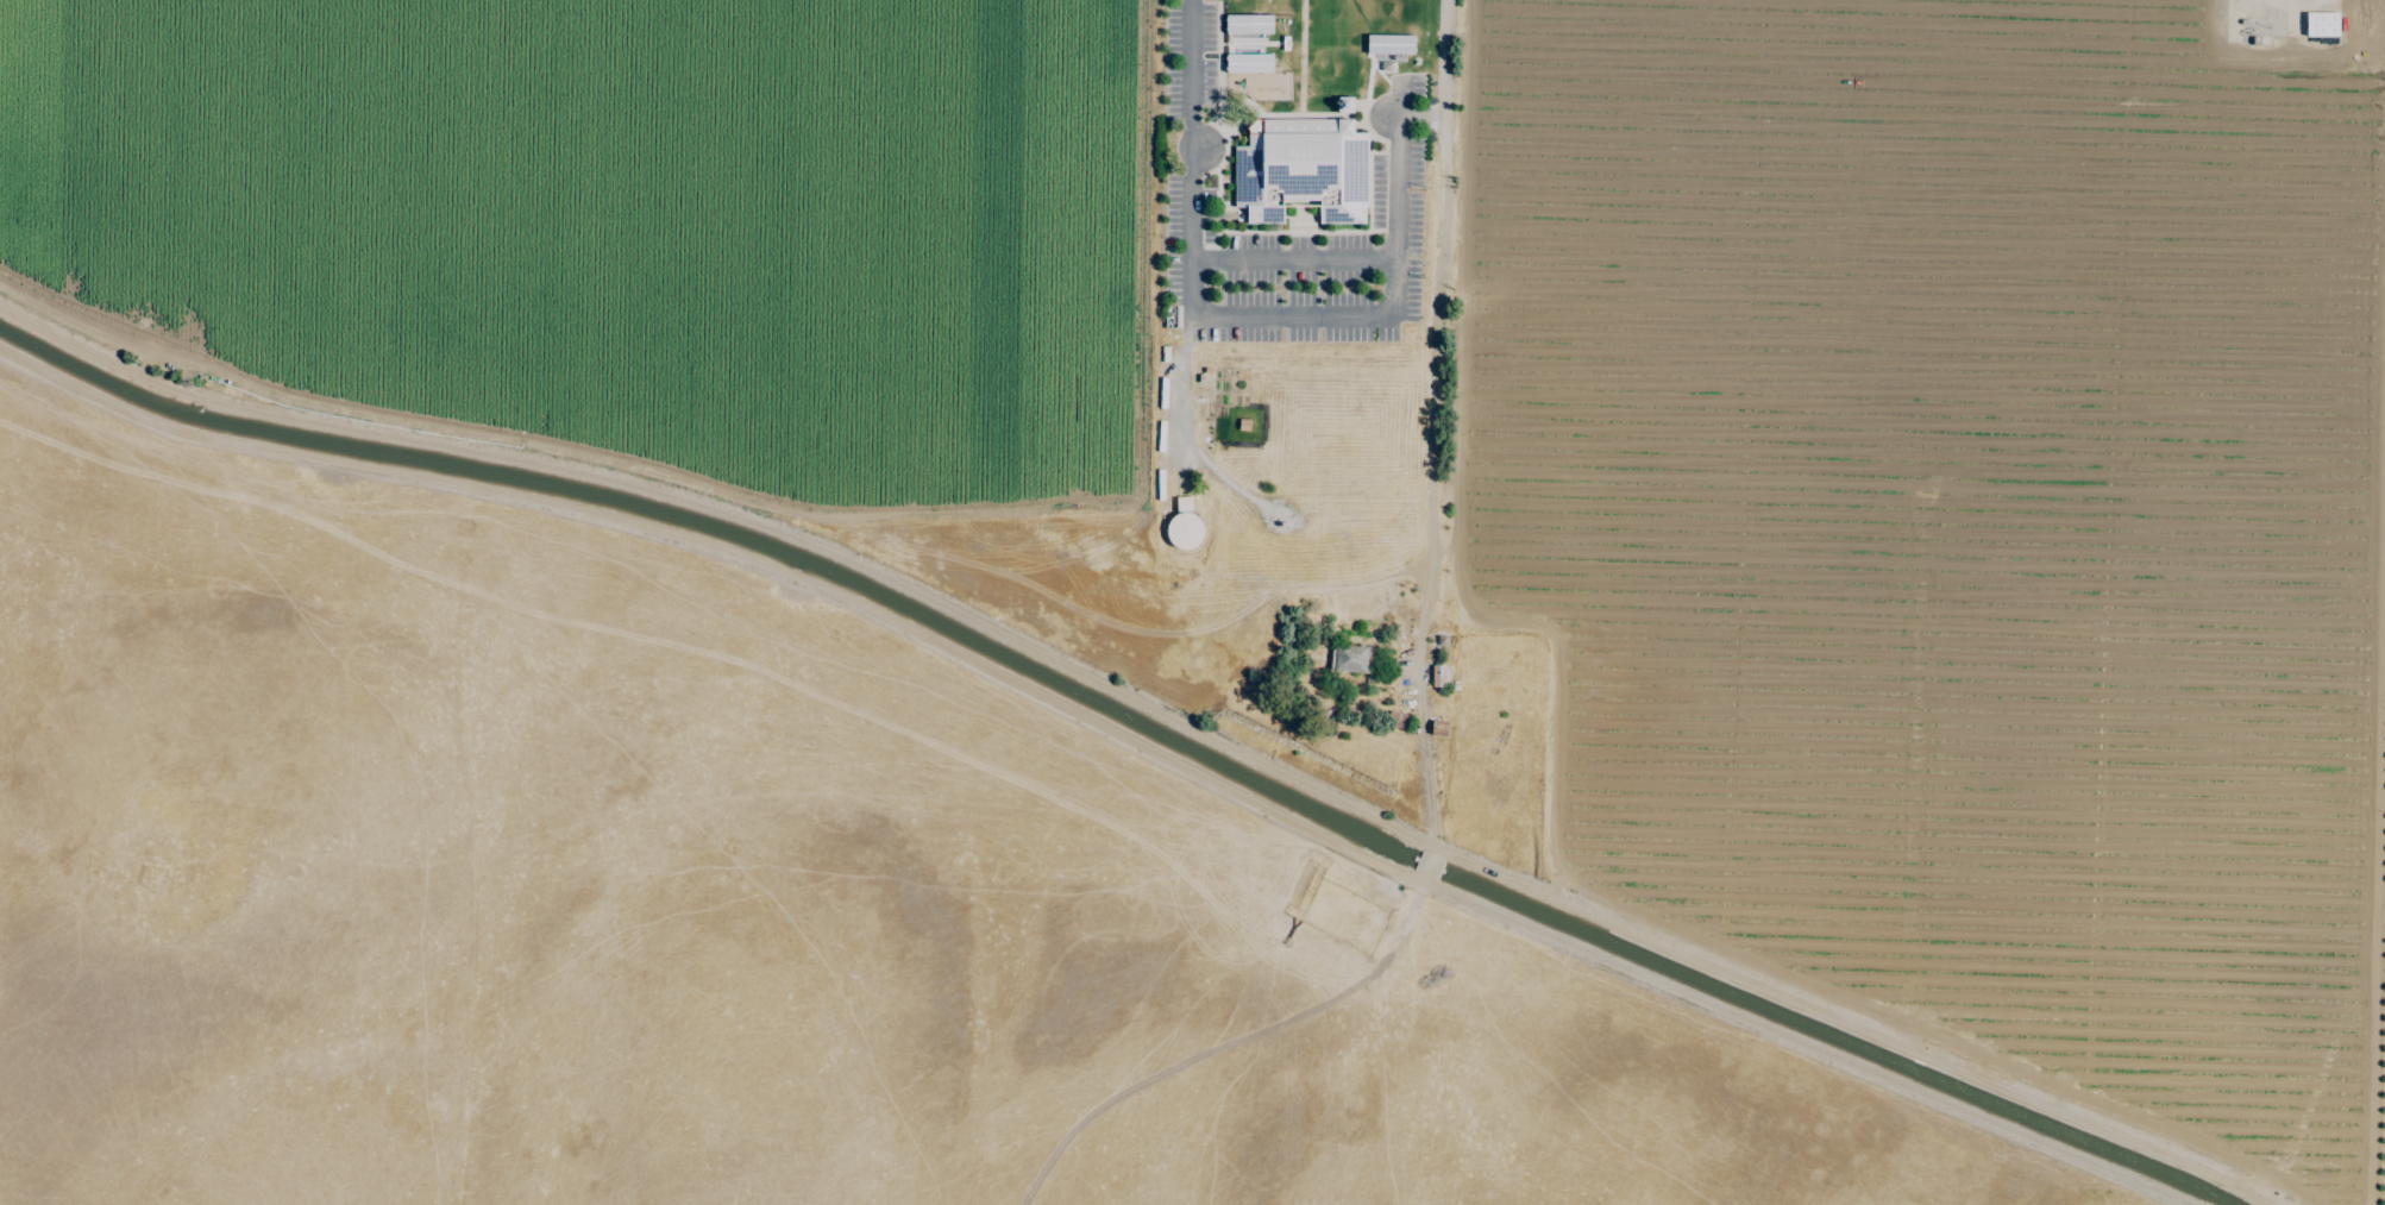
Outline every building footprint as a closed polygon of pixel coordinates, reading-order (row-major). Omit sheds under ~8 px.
[(2337,14),(2305,13),(2304,37),(2337,37),(2337,14)] [(1271,15),(1224,16),(1225,34),(1272,33),(1271,15)] [(1412,55),(1413,36),(1366,35),(1366,55),(1412,55)] [(1225,55),(1225,73),(1272,72),(1272,54),(1225,55)] [(1176,497),(1176,518),(1166,518),(1167,549),(1194,548),(1194,539),(1202,539),(1202,518),(1191,518),(1190,497),(1176,497)] [(1369,673),(1370,647),(1331,646),(1330,672),(1369,673)]
